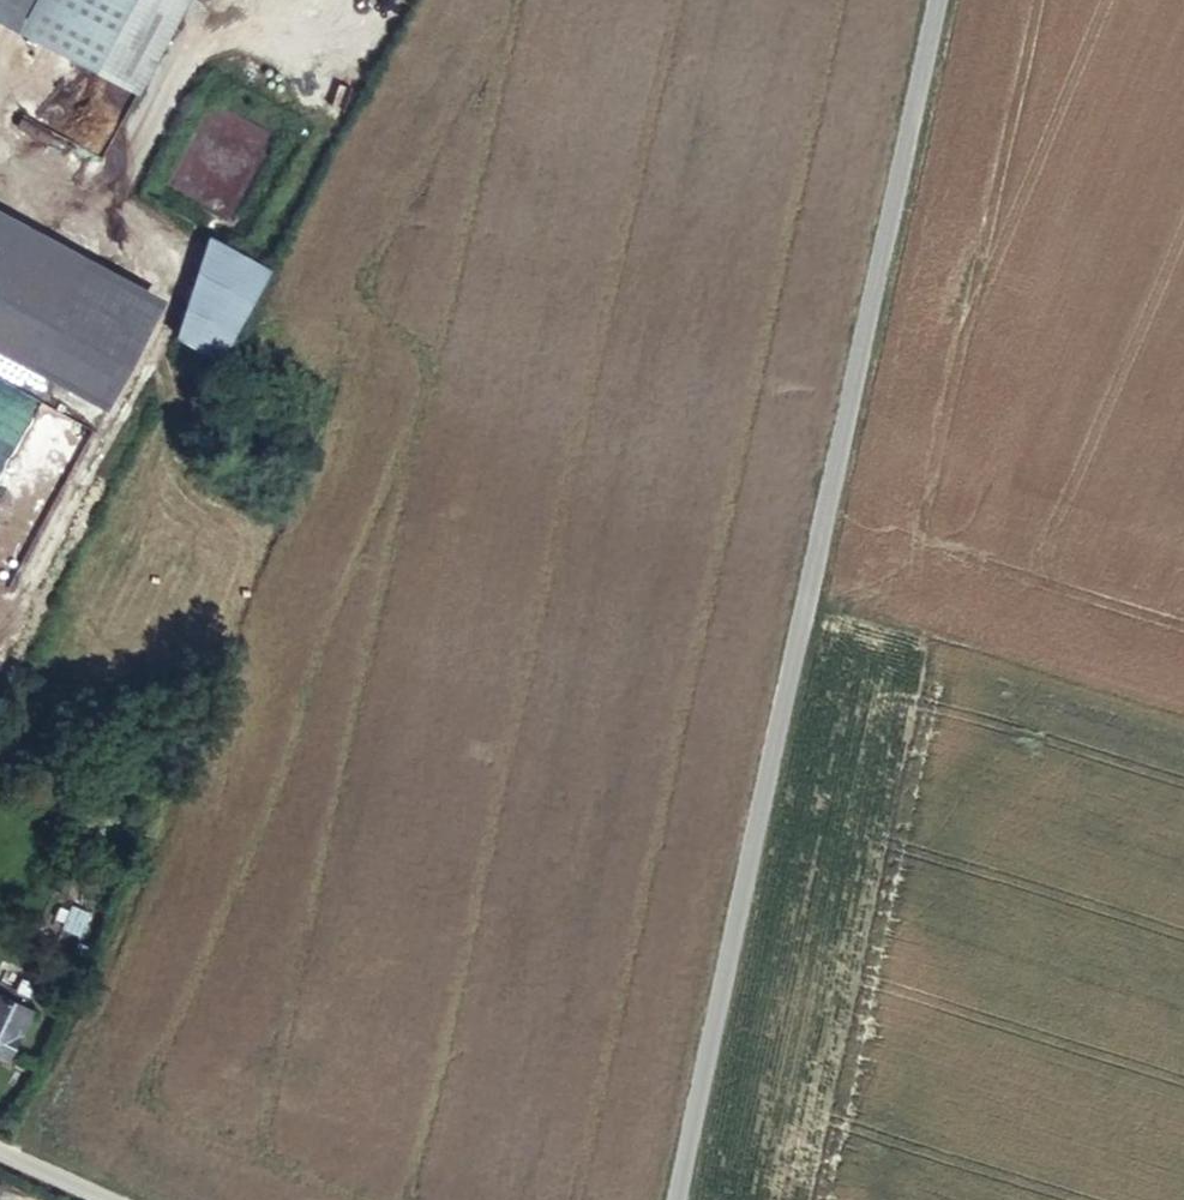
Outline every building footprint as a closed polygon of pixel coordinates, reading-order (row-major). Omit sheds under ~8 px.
[(132,93),(181,0),(0,0),(0,23),(132,93)] [(0,210),(0,347),(85,384),(135,268),(0,210)] [(220,359),(268,262),(216,237),(169,333),(220,359)] [(61,485),(90,428),(40,403),(11,460),(61,485)] [(30,1010),(0,995),(0,1058),(6,1060),(30,1010)]
